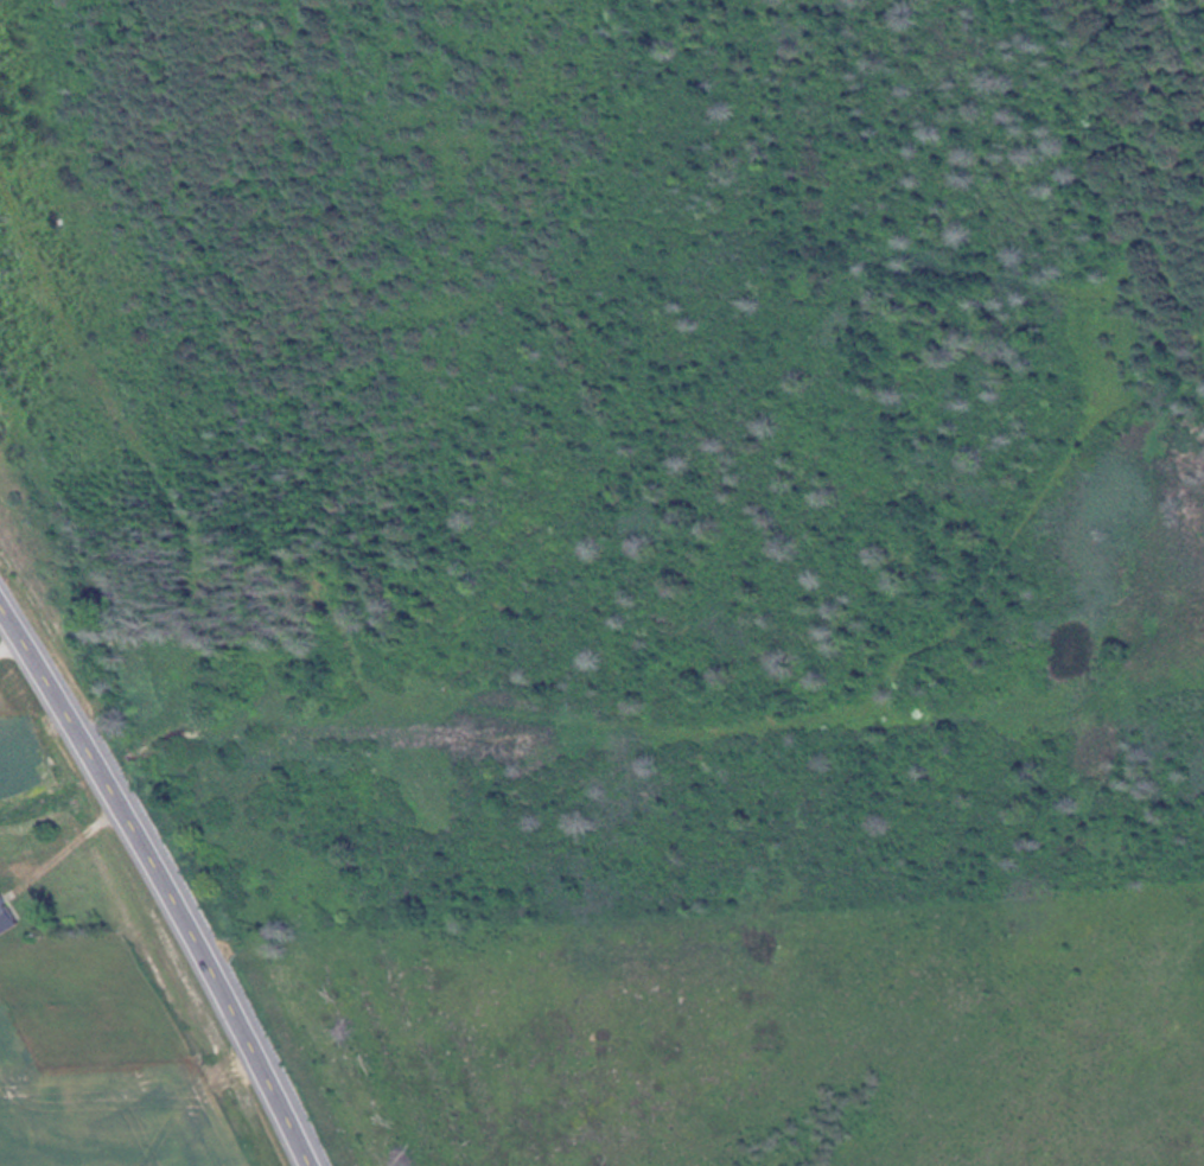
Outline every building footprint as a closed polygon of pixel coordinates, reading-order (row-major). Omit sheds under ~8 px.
[(5,936),(29,921),(10,890),(0,896),(0,928),(5,936)]
